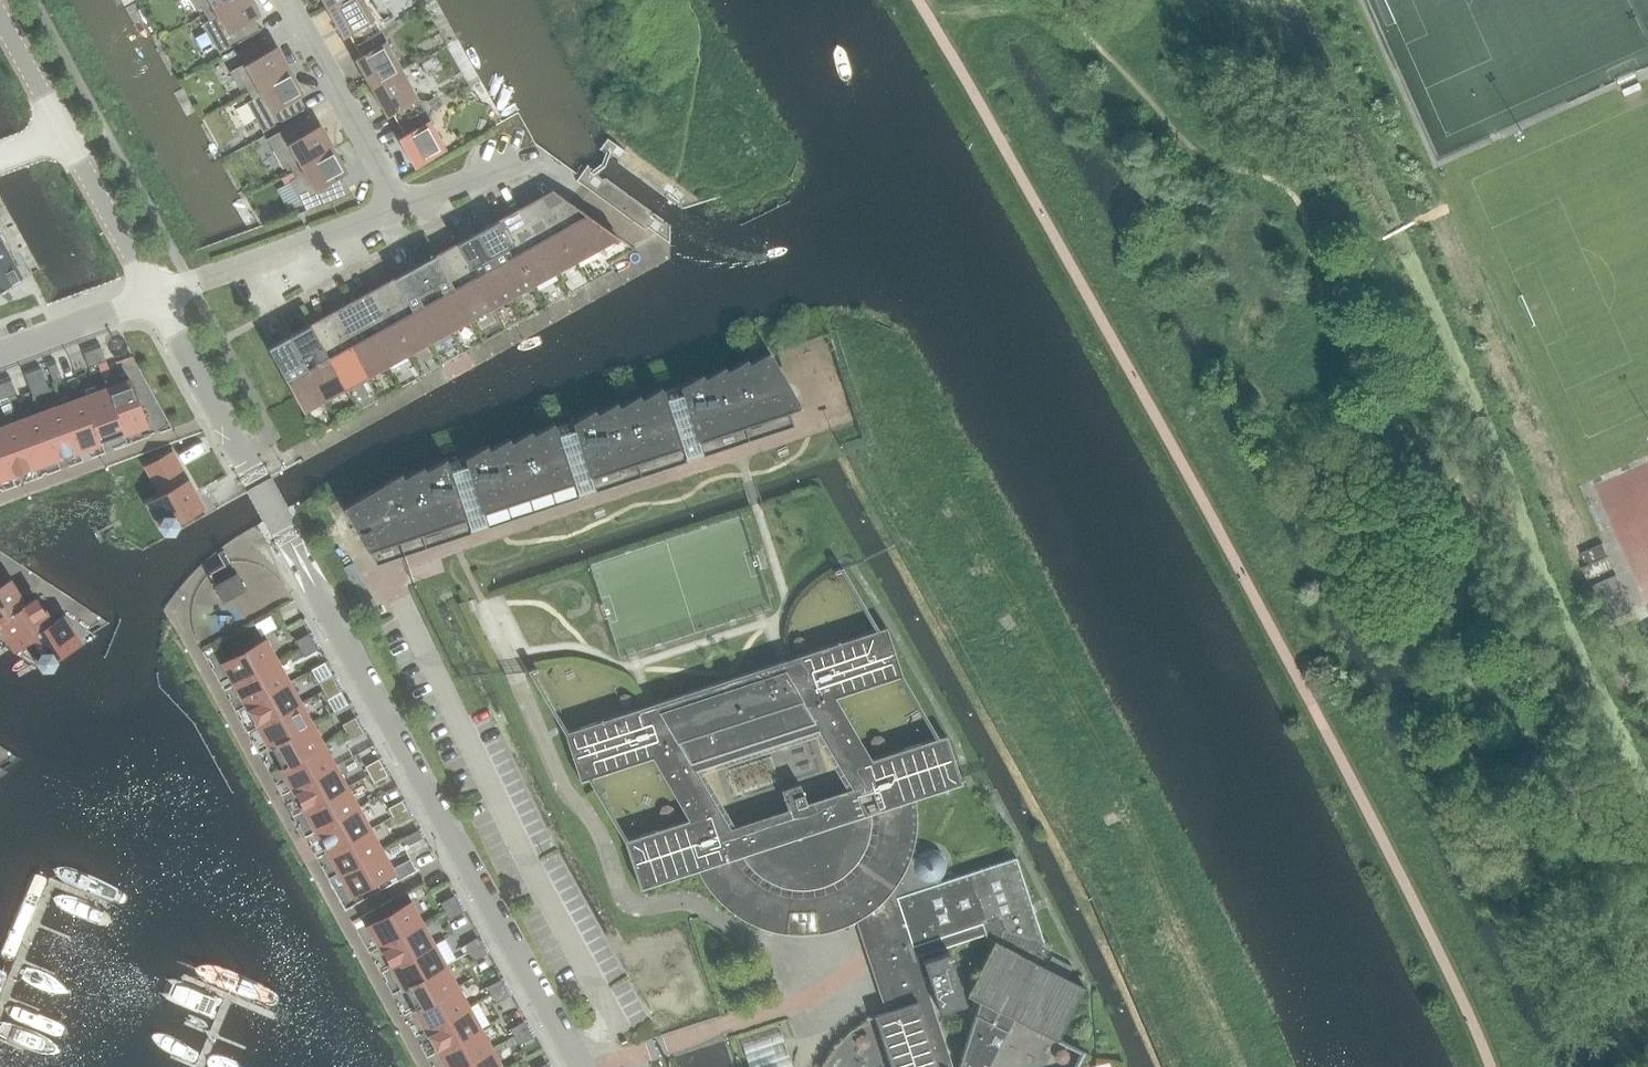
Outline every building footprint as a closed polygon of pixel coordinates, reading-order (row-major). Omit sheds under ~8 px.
[(204,14),(229,0),(189,0),(195,10),(201,7),(204,14)] [(251,0),(229,0),(204,14),(208,20),(202,24),(218,53),(260,30),(259,28),(250,13),(255,10),(255,11),(256,10),(251,0)] [(325,8),(340,0),(321,0),(325,8)] [(353,44),(379,30),(362,0),(340,0),(325,8),(341,37),(348,33),(353,44)] [(353,58),(369,87),(400,69),(379,30),(353,44),(359,54),(353,58)] [(244,86),(248,92),(289,70),(279,50),(277,51),(278,51),(273,54),(264,38),(265,38),(264,37),(237,52),(243,63),(229,72),(238,89),(244,86)] [(422,109),(400,69),(369,87),(385,116),(391,112),(397,123),(422,109)] [(300,89),(289,70),(248,92),(252,99),(246,102),(262,132),(303,108),(303,107),(302,107),(294,92),(298,89),(299,89),(300,89)] [(445,149),(422,109),(397,123),(403,133),(396,137),(413,167),(445,149)] [(307,116),(266,139),(282,168),(288,165),(292,171),(333,148),(322,129),(321,130),(316,133),(308,117),(307,116)] [(342,168),(344,167),(333,148),(292,171),(295,178),(289,181),(305,210),(350,193),(346,186),(337,170),(342,168)] [(551,189),(539,196),(541,199),(574,259),(575,261),(616,238),(618,237),(616,236),(578,208),(569,202),(567,201),(551,189)] [(541,199),(520,211),(553,270),(574,259),(541,199)] [(520,211),(499,222),(532,282),(553,270),(520,211)] [(499,222),(478,234),(511,294),(532,282),(499,222)] [(478,234),(457,245),(490,305),(511,294),(478,234)] [(0,238),(0,261),(10,256),(0,238)] [(457,245),(436,257),(469,317),(490,305),(457,245)] [(22,278),(10,256),(0,261),(0,291),(22,278)] [(436,257),(415,269),(448,328),(469,317),(436,257)] [(415,269),(394,280),(427,340),(448,328),(415,269)] [(394,280),(373,292),(406,352),(427,340),(394,280)] [(373,292),(352,303),(385,363),(406,352),(373,292)] [(352,303),(331,315),(364,375),(385,363),(352,303)] [(331,315),(310,327),(343,386),(364,375),(331,315)] [(310,327),(289,338),(322,398),(343,386),(310,327)] [(301,410),(322,398),(289,338),(268,350),(301,410)] [(97,364),(105,361),(100,346),(91,349),(97,364)] [(91,349),(82,353),(88,367),(97,364),(91,349)] [(400,552),(404,551),(469,529),(466,518),(482,512),(485,524),(685,457),(681,446),(697,441),(701,452),(703,451),(699,439),(800,405),(770,355),(680,385),(662,390),(572,420),(555,426),(464,456),(447,462),(379,484),(345,504),(342,506),(363,544),(367,549),(396,540),(397,541),(396,541),(400,552)] [(102,379),(111,375),(105,361),(97,364),(102,379)] [(55,363),(46,366),(52,380),(60,377),(55,363)] [(31,396),(46,390),(38,369),(23,375),(31,396)] [(7,397),(16,394),(10,379),(2,382),(7,397)] [(129,380),(106,389),(123,432),(145,424),(129,380)] [(100,441),(123,432),(106,389),(84,397),(100,441)] [(0,400),(0,405),(4,415),(12,412),(7,397),(0,400)] [(100,441),(84,397),(61,405),(77,449),(100,441)] [(55,457),(77,449),(61,405),(39,414),(55,457)] [(55,457),(39,414),(16,422),(32,466),(55,457)] [(32,466),(16,422),(0,428),(0,449),(9,474),(32,466)] [(0,449),(0,478),(9,474),(0,449)] [(162,529),(201,508),(170,452),(146,466),(162,494),(147,502),(162,529)] [(1602,544),(1580,553),(1585,564),(1606,554),(1602,544)] [(1607,556),(1582,567),(1587,579),(1613,568),(1607,556)] [(229,560),(207,573),(222,600),(244,587),(229,560)] [(877,629),(841,567),(833,569),(834,572),(839,570),(875,630),(566,731),(531,671),(536,670),(535,667),(527,670),(564,732),(579,780),(587,778),(623,840),(639,888),(696,869),(699,874),(701,878),(704,883),(707,888),(711,893),(716,898),(720,902),(725,907),(730,911),(735,914),(740,918),(746,921),(751,924),(757,926),(763,928),(769,930),(775,932),(781,933),(788,934),(794,934),(800,935),(806,934),(812,934),(818,933),(824,932),(830,931),(836,929),(842,927),(847,924),(853,922),(858,919),(863,916),(894,1008),(873,1015),(890,1066),(953,1066),(952,1066),(927,992),(932,991),(938,1010),(964,1002),(948,952),(922,960),(926,972),(921,974),(916,956),(985,933),(986,937),(993,941),(966,994),(978,1001),(957,1066),(987,1066),(1008,1025),(1012,1017),(1056,1040),(1083,986),(1075,982),(1066,978),(1072,966),(1052,956),(1046,967),(1039,964),(1049,944),(1043,942),(1015,857),(966,874),(938,883),(937,880),(939,878),(940,877),(942,875),(943,873),(944,871),(945,869),(945,867),(945,864),(945,862),(944,860),(943,857),(942,855),(940,854),(939,852),(937,851),(934,850),(932,849),(930,849),(927,849),(925,850),(923,851),(921,852),(919,853),(917,855),(916,857),(915,859),(909,856),(911,850),(912,845),(914,839),(914,833),(915,827),(915,821),(915,815),(915,810),(914,804),(913,798),(960,783),(945,735),(937,737),(901,675),(885,627),(877,629)] [(1615,574),(1614,575),(1591,584),(1607,621),(1631,611),(1615,574)] [(9,581),(0,587),(0,621),(36,599),(35,598),(24,605),(9,581)] [(13,647),(62,617),(62,616),(51,623),(36,599),(0,621),(0,626),(13,647)] [(13,647),(14,648),(25,641),(41,666),(78,642),(62,617),(13,647)] [(312,641),(308,633),(294,640),(299,648),(312,641)] [(222,662),(234,683),(275,661),(263,639),(222,662)] [(299,648),(303,656),(317,649),(312,641),(299,648)] [(287,682),(275,661),(234,683),(246,704),(287,682)] [(336,683),(331,675),(318,682),(322,690),(336,683)] [(287,682),(246,704),(257,726),(299,703),(287,682)] [(322,690),(326,698),(340,691),(336,683),(322,690)] [(310,724),(299,703),(257,726),(269,747),(310,724)] [(359,725),(354,717),(341,724),(345,732),(359,725)] [(310,724),(269,747),(281,768),(322,745),(310,724)] [(345,732),(349,740),(363,733),(359,725),(345,732)] [(334,766),(322,745),(281,768),(292,789),(334,766)] [(382,767),(378,759),(364,766),(368,774),(382,767)] [(334,766),(292,789),(304,810),(345,787),(334,766)] [(368,774),(373,782),(386,775),(382,767),(368,774)] [(357,808),(345,787),(304,810),(316,831),(357,808)] [(405,808),(401,800),(387,808),(391,816),(405,808)] [(357,808),(316,831),(327,852),(368,829),(357,808)] [(391,816),(396,824),(409,817),(405,808),(391,816)] [(368,829),(327,852),(339,873),(380,851),(368,829)] [(421,837),(417,829),(403,837),(407,845),(421,837)] [(392,872),(380,851),(339,873),(351,894),(392,872)] [(457,903),(453,895),(439,903),(444,911),(457,903)] [(379,945),(420,923),(408,902),(368,924),(379,945)] [(444,911),(448,919),(462,911),(457,903),(444,911)] [(432,944),(420,923),(379,945),(391,967),(432,944)] [(480,945),(476,937),(462,945),(467,953),(480,945)] [(444,965),(432,944),(391,967),(403,988),(444,965)] [(467,953),(471,961),(485,953),(480,945),(467,953)] [(444,965),(403,988),(414,1009),(455,986),(444,965)] [(504,987),(499,979),(486,987),(490,995),(504,987)] [(467,1007),(455,986),(414,1009),(426,1030),(467,1007)] [(490,995),(495,1003),(508,995),(504,987),(490,995)] [(467,1007),(426,1030),(438,1051),(478,1028),(467,1007)] [(527,1029),(522,1021),(509,1029),(513,1037),(527,1029)] [(478,1028),(438,1051),(446,1066),(458,1066),(490,1050),(478,1028)] [(513,1037),(518,1045),(531,1037),(527,1029),(513,1037)] [(458,1066),(500,1066),(490,1050),(458,1066)]
